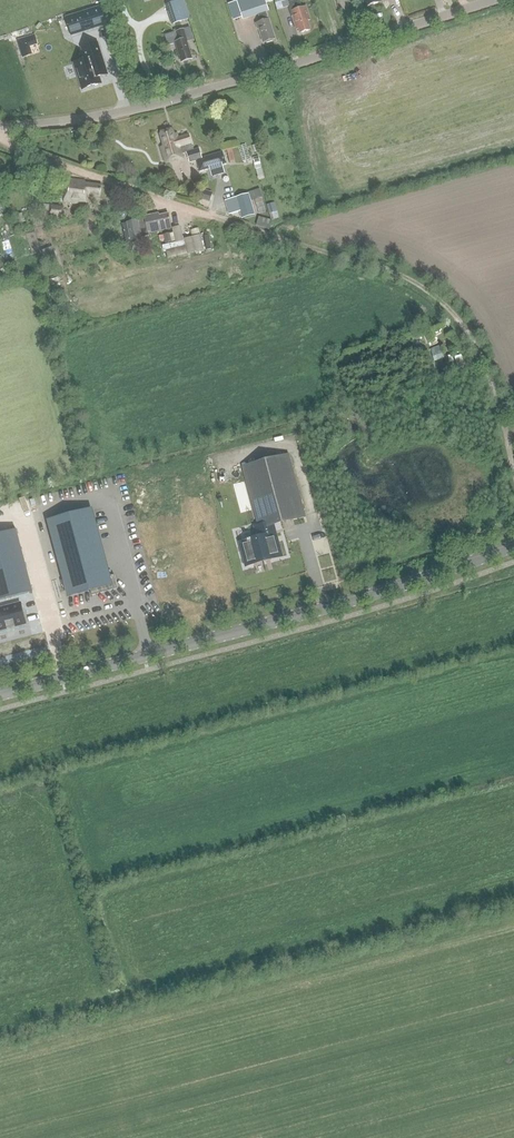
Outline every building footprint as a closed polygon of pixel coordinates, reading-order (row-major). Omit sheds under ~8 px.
[(165,5),(172,24),(180,21),(188,19),(182,0),(180,0),(165,5)] [(266,0),(238,0),(244,19),(258,14),(261,22),(257,23),(260,33),(261,33),(263,42),(266,41),(268,42),(271,41),(272,39),(274,38),(271,30),(272,29),(267,11),(269,11),(266,0)] [(299,0),(296,0),(289,2),(289,0),(275,0),(278,9),(289,6),(296,30),(299,29),(300,32),(310,30),(307,20),(310,20),(306,6),(302,7),(299,0)] [(106,25),(101,9),(67,19),(72,35),(106,25)] [(172,24),(169,25),(172,33),(163,36),(167,46),(164,47),(168,57),(179,54),(182,63),(190,60),(188,52),(189,52),(186,43),(192,41),(188,28),(178,31),(177,28),(182,26),(180,21),(172,24)] [(21,38),(32,33),(30,29),(19,34),(21,38)] [(34,35),(17,40),(19,45),(36,39),(34,35)] [(85,60),(75,63),(83,90),(101,84),(99,78),(100,77),(109,74),(108,71),(106,71),(97,43),(82,48),(86,60),(85,60)] [(222,151),(202,157),(200,148),(194,150),(189,134),(178,137),(177,133),(174,134),(173,130),(160,134),(164,146),(161,147),(165,162),(184,156),(183,153),(187,152),(189,163),(197,161),(200,170),(209,168),(212,177),(225,173),(222,164),(226,163),(222,151)] [(224,151),(229,151),(230,161),(250,160),(249,144),(240,144),(240,141),(224,142),(224,151)] [(88,194),(100,196),(102,185),(85,183),(85,181),(67,179),(64,202),(87,205),(88,194)] [(200,188),(197,197),(209,202),(212,192),(200,188)] [(260,189),(253,191),(256,199),(263,197),(260,189)] [(235,198),(240,211),(242,219),(256,215),(249,193),(235,198)] [(269,212),(277,210),(275,202),(267,205),(269,212)] [(63,217),(64,206),(51,204),(50,215),(63,217)] [(149,236),(148,232),(171,227),(168,214),(158,216),(158,214),(144,217),(144,219),(127,223),(122,224),(126,242),(131,241),(149,236)] [(197,223),(210,228),(213,221),(199,216),(197,223)] [(260,217),(258,225),(271,227),(272,219),(260,217)] [(172,242),(170,233),(164,234),(166,243),(172,242)] [(186,248),(184,240),(162,245),(164,253),(186,248)] [(53,247),(42,250),(48,268),(58,265),(53,247)] [(5,268),(1,270),(6,279),(10,276),(5,268)] [(457,357),(461,369),(469,366),(465,354),(457,357)] [(375,372),(363,374),(365,383),(377,381),(375,372)] [(248,541),(241,543),(247,565),(263,560),(263,561),(264,561),(263,558),(280,553),(272,524),(303,516),(287,456),(245,468),(261,526),(257,527),(259,538),(251,540),(250,539),(247,540),(248,541)] [(92,509),(48,521),(68,596),(90,591),(91,595),(118,588),(114,575),(110,576),(92,509)] [(0,534),(0,600),(33,592),(17,529),(0,534)] [(0,609),(0,630),(26,624),(21,603),(0,609)]
